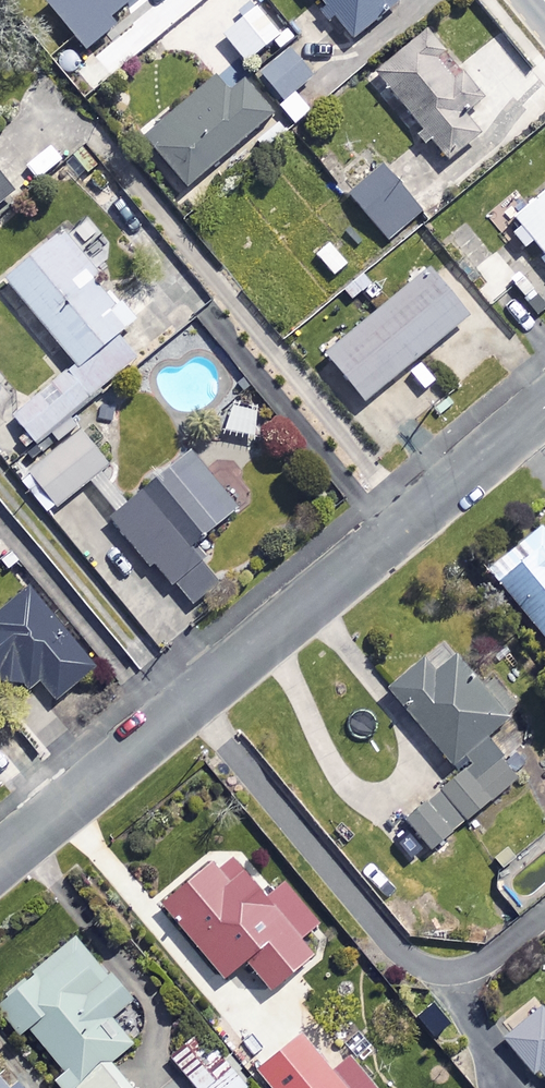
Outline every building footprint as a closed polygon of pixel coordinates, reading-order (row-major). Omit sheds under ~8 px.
[(85,49),(117,22),(111,15),(129,0),(45,0),(85,49)] [(395,0),(316,0),(355,43),(398,4),(395,0)] [(245,65),(270,46),(276,53),(296,38),(285,24),(277,30),(263,11),(226,40),(245,65)] [(485,100),(427,34),(375,79),(449,164),(479,139),(462,120),(485,100)] [(280,107),(312,78),(287,51),(256,80),(280,107)] [(225,94),(214,81),(142,141),(186,193),(273,120),(240,82),(225,94)] [(12,198),(0,182),(0,207),(12,198)] [(384,243),(421,214),(398,184),(360,212),(384,243)] [(513,220),(516,232),(531,243),(544,260),(544,194),(513,220)] [(97,270),(67,234),(8,284),(80,371),(133,326),(95,281),(97,270)] [(350,265),(331,243),(314,258),(333,280),(350,265)] [(467,322),(427,275),(325,360),(365,407),(467,322)] [(108,469),(80,434),(28,476),(56,511),(108,469)] [(238,514),(191,457),(112,522),(129,544),(121,550),(142,575),(153,566),(188,609),(218,585),(191,553),(238,514)] [(541,529),(488,573),(544,643),(544,534),(541,529)] [(30,590),(0,616),(0,684),(27,694),(42,682),(60,702),(98,670),(30,590)] [(507,724),(455,663),(435,680),(423,664),(388,694),(461,780),(407,826),(431,854),(518,779),(486,742),(507,724)] [(268,899),(230,852),(166,904),(227,979),(249,960),(274,991),(315,957),(302,941),(319,927),(285,885),(268,899)] [(78,936),(0,1004),(26,1033),(32,1028),(69,1070),(57,1080),(64,1087),(135,1087),(113,1063),(134,1044),(112,1019),(134,1000),(78,936)] [(541,1016),(538,1013),(507,1040),(544,1083),(544,1013),(541,1016)] [(206,1032),(174,1059),(198,1087),(253,1087),(206,1032)] [(305,1034),(261,1071),(275,1087),(350,1087),(305,1034)] [(8,1070),(0,1076),(0,1087),(22,1087),(8,1070)]
